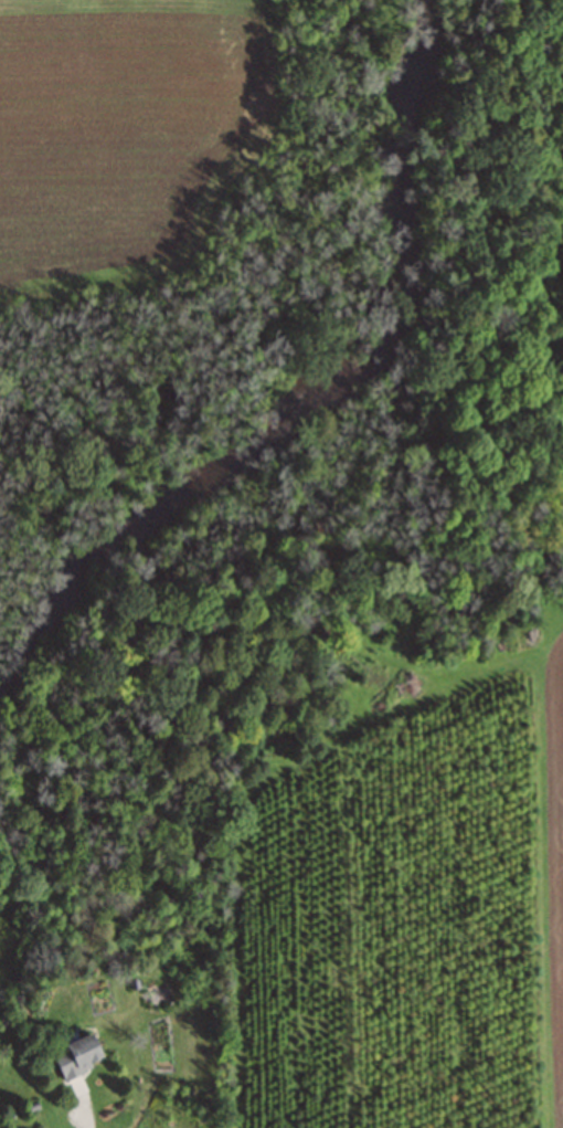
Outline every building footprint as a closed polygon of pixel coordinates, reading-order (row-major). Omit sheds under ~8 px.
[(93,1066),(91,1061),(101,1056),(90,1032),(50,1051),(63,1080),(93,1066)]
